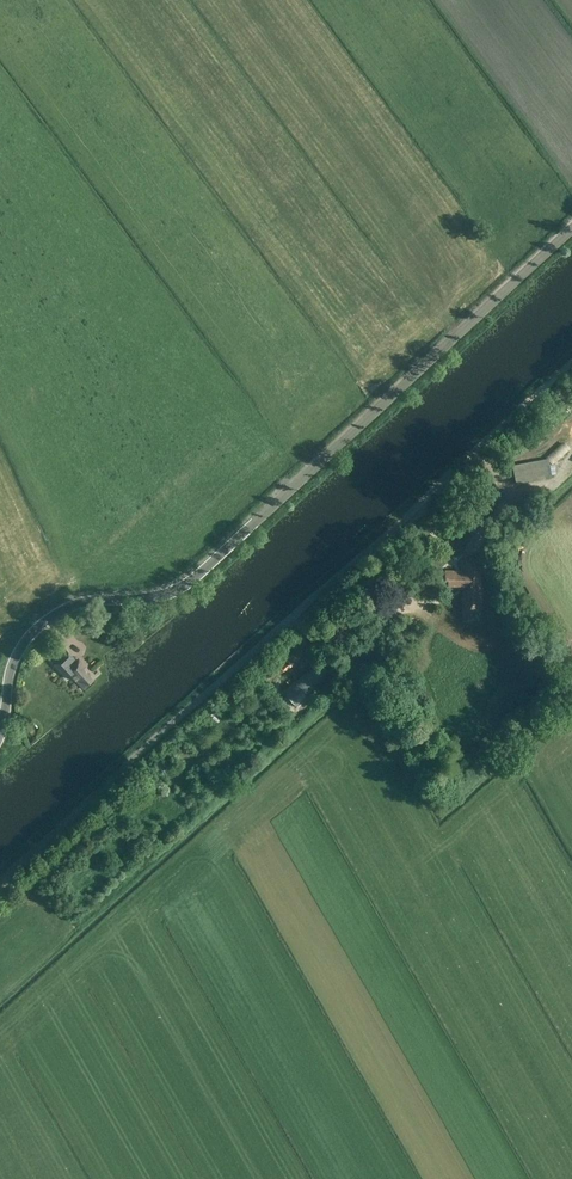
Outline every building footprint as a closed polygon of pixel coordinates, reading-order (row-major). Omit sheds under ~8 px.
[(481,610),(482,575),(491,575),(491,561),(482,560),(463,560),(462,572),(446,571),(445,587),(465,588),(464,610),(481,610)] [(393,604),(403,601),(398,582),(380,587),(385,603),(392,601),(393,604)] [(67,650),(53,662),(67,678),(71,675),(83,689),(93,680),(83,668),(85,667),(79,660),(71,667),(69,665),(75,659),(67,650)] [(129,793),(135,801),(153,785),(146,778),(129,793)]
